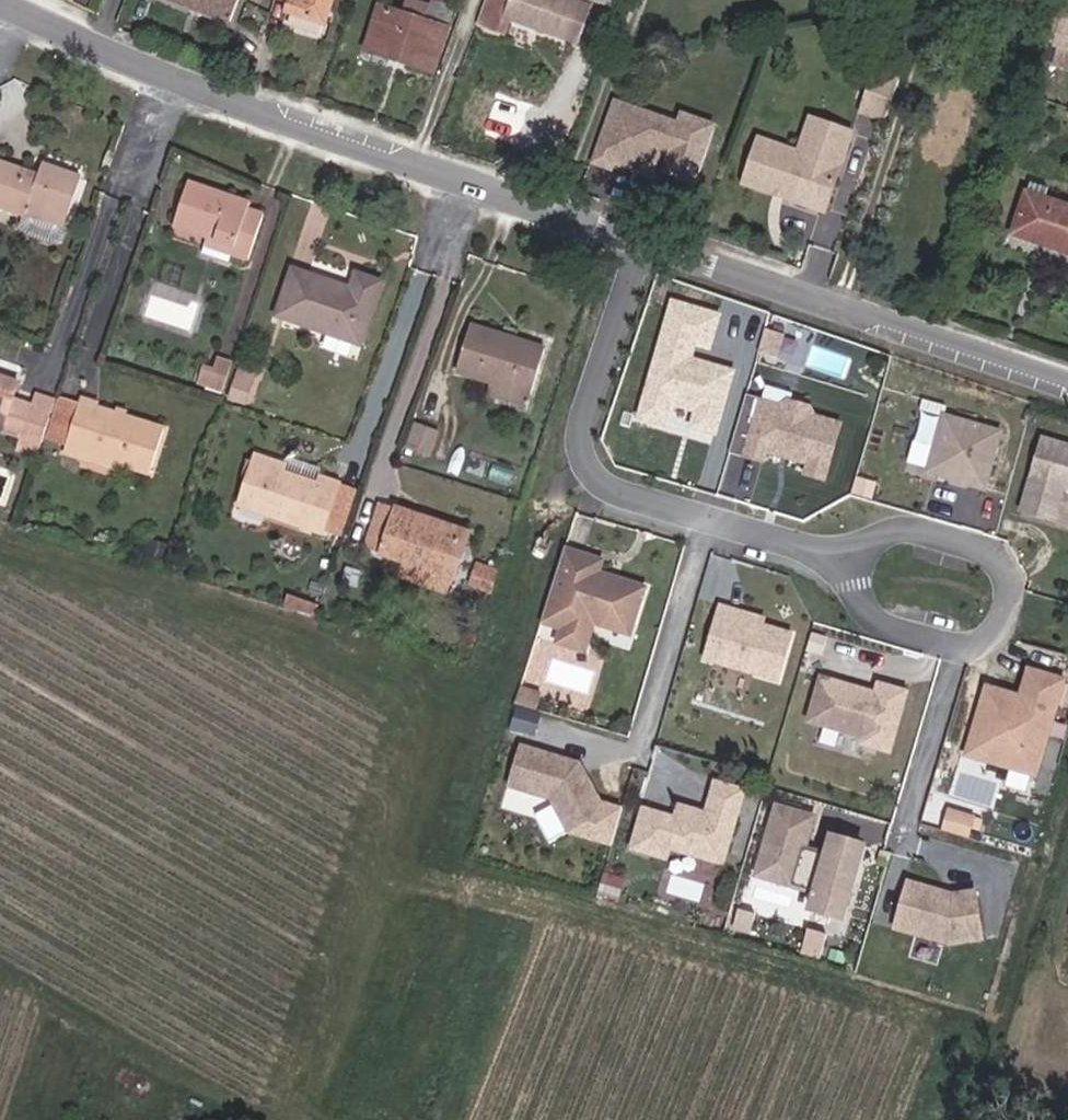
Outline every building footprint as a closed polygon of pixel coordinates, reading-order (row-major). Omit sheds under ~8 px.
[(229,30),(240,2),(235,0),(154,0),(229,30)] [(278,1),(292,4),(289,13),(324,24),(331,0),(279,0),(278,1)] [(435,0),(434,0),(428,21),(381,8),(367,52),(434,72),(456,6),(435,0)] [(488,27),(516,35),(522,20),(585,45),(598,9),(574,0),(498,0),(497,4),(488,27)] [(1063,1),(1048,46),(1067,52),(1067,3),(1063,1)] [(883,123),(897,84),(873,76),(860,115),(883,123)] [(666,125),(606,103),(582,169),(609,179),(612,168),(645,180),(655,152),(670,157),(662,179),(687,188),(707,133),(686,125),(678,145),(661,138),(666,125)] [(824,210),(850,137),(809,122),(797,156),(790,175),(782,174),(750,163),(742,187),(817,214),(824,210)] [(797,156),(757,142),(750,163),(782,174),(790,175),(797,156)] [(17,221),(23,223),(26,211),(64,224),(76,190),(38,175),(33,187),(0,175),(0,214),(17,221)] [(234,253),(231,262),(246,267),(258,228),(246,224),(247,218),(184,198),(172,234),(212,246),(234,253)] [(52,253),(64,224),(26,211),(23,223),(17,221),(14,231),(14,239),(22,248),(45,254),(50,251),(52,253)] [(1003,262),(1067,280),(1067,238),(1017,224),(1003,262)] [(210,255),(231,262),(234,253),(212,246),(210,255)] [(320,337),(353,347),(376,286),(350,277),(344,293),(288,275),(273,323),(320,337)] [(708,315),(667,304),(628,423),(646,427),(662,400),(688,407),(681,427),(703,433),(720,369),(679,355),(681,342),(698,349),(708,315)] [(494,382),(528,391),(539,345),(466,327),(454,370),(494,382)] [(230,379),(250,387),(253,378),(233,371),(230,379)] [(193,382),(189,399),(214,406),(225,377),(211,374),(206,385),(193,382)] [(250,387),(230,379),(221,401),(242,408),(250,387)] [(752,400),(735,395),(719,446),(752,456),(758,447),(800,458),(793,471),(809,475),(822,425),(804,413),(782,407),(787,390),(758,381),(752,400)] [(526,401),(528,391),(494,382),(491,391),(526,401)] [(1,427),(0,431),(0,436),(19,443),(29,415),(8,408),(15,389),(0,384),(0,426),(1,427)] [(37,449),(52,406),(34,400),(29,415),(19,443),(14,457),(32,464),(37,449)] [(59,456),(74,409),(53,403),(52,406),(37,449),(59,456)] [(74,409),(59,456),(58,460),(80,466),(82,459),(118,470),(147,478),(161,436),(74,409)] [(991,430),(936,414),(920,469),(975,485),(991,430)] [(430,431),(414,426),(407,447),(424,452),(430,431)] [(1038,428),(1017,499),(1045,507),(1055,475),(1067,479),(1067,437),(1038,428)] [(266,516),(321,532),(337,482),(311,473),(308,479),(278,469),(281,463),(252,456),(238,501),(269,510),(266,516)] [(82,459),(80,466),(115,478),(118,470),(82,459)] [(357,489),(337,482),(321,532),(340,538),(357,489)] [(237,508),(266,516),(269,510),(238,501),(237,508)] [(408,559),(455,573),(462,553),(456,551),(462,533),(425,522),(427,517),(383,502),(369,547),(408,559)] [(141,543),(136,561),(154,567),(159,549),(141,543)] [(604,563),(556,550),(535,625),(549,629),(545,642),(583,652),(592,622),(635,634),(648,587),(601,574),(604,563)] [(447,593),(455,573),(408,559),(402,579),(447,593)] [(473,585),(492,591),(498,570),(480,565),(473,585)] [(280,611),(312,620),(318,603),(285,593),(280,611)] [(767,613),(712,598),(695,661),(774,683),(788,633),(763,627),(767,613)] [(1016,693),(984,688),(959,757),(1034,777),(1062,680),(1022,671),(1016,693)] [(873,691),(820,675),(805,725),(855,740),(852,752),(891,764),(913,691),(876,680),(873,691)] [(522,704),(514,728),(537,735),(544,711),(522,704)] [(579,759),(519,745),(507,789),(547,802),(566,836),(608,810),(579,759)] [(670,815),(639,806),(626,852),(666,863),(670,851),(721,865),(742,790),(711,781),(703,811),(673,803),(670,815)] [(812,816),(773,805),(753,881),(810,896),(805,919),(844,929),(867,844),(830,834),(824,858),(802,852),(812,816)] [(953,893),(905,879),(888,932),(947,949),(987,940),(976,888),(953,893)] [(1060,923),(1067,926),(1067,893),(1060,923)]
